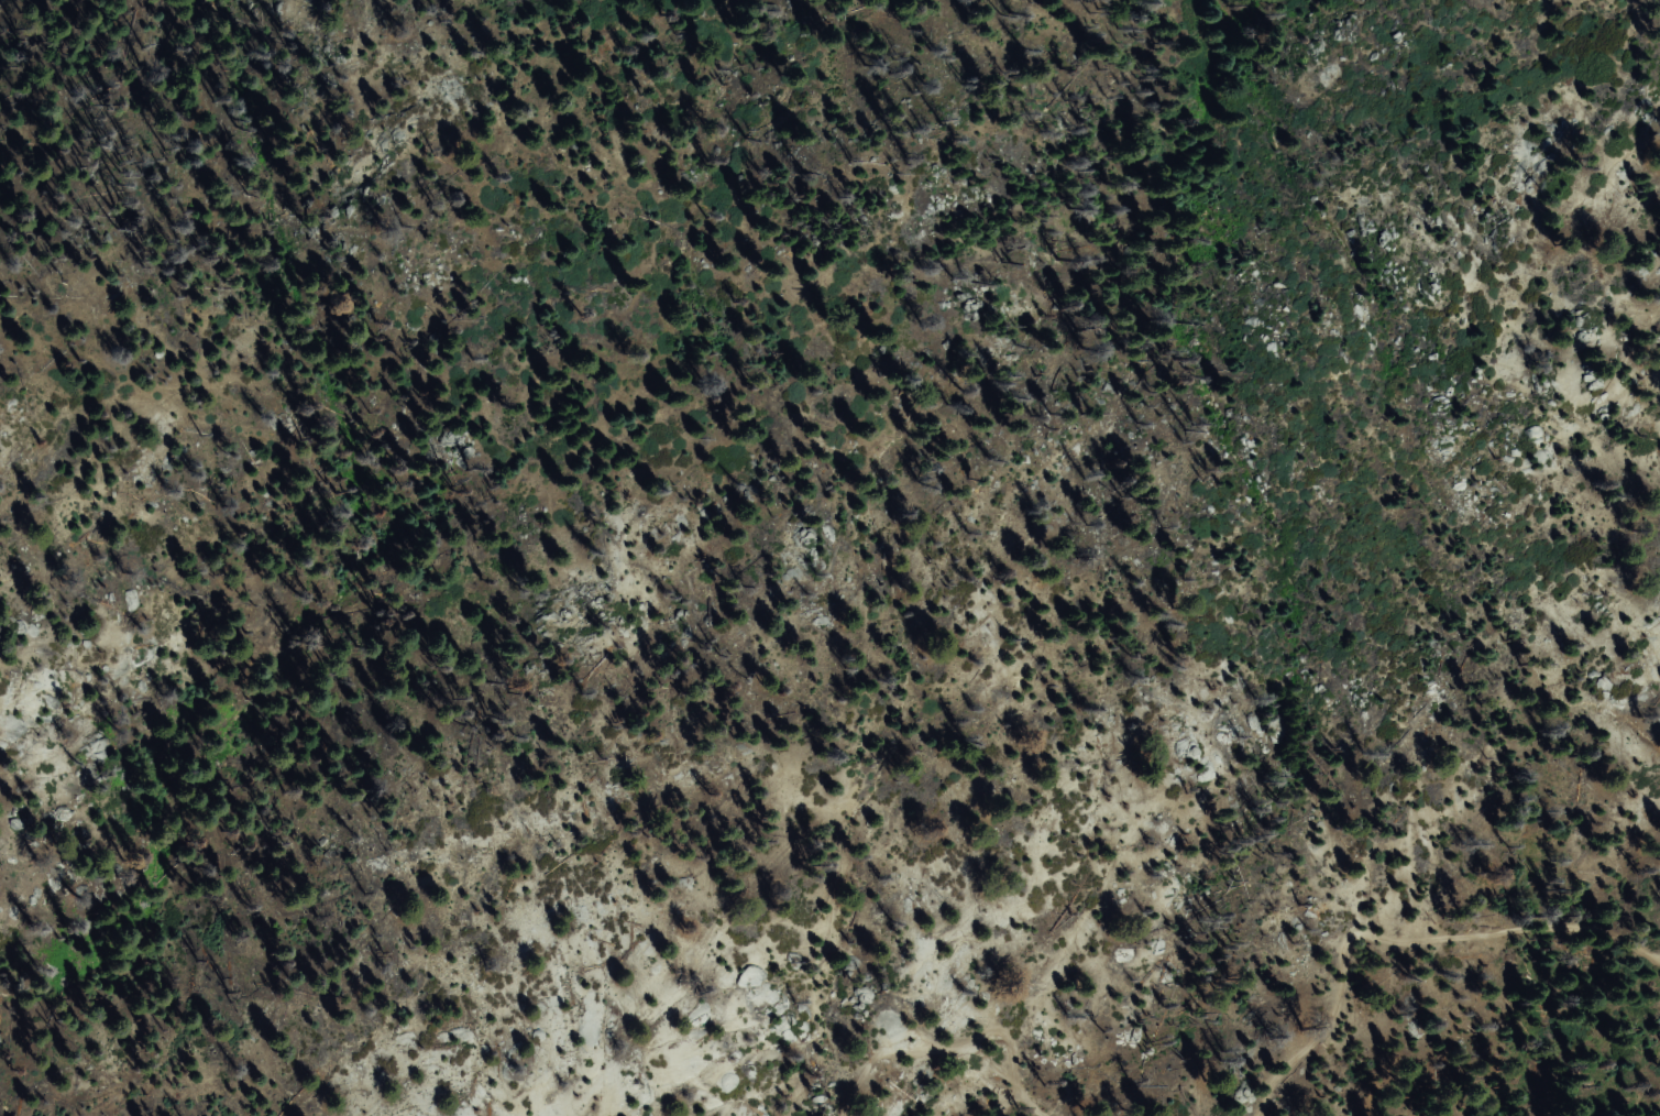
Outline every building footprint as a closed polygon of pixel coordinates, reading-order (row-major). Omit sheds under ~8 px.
[(249,782),(239,785),(243,794),(253,791),(249,782)] [(31,908),(31,886),(0,886),(0,908),(31,908)]
